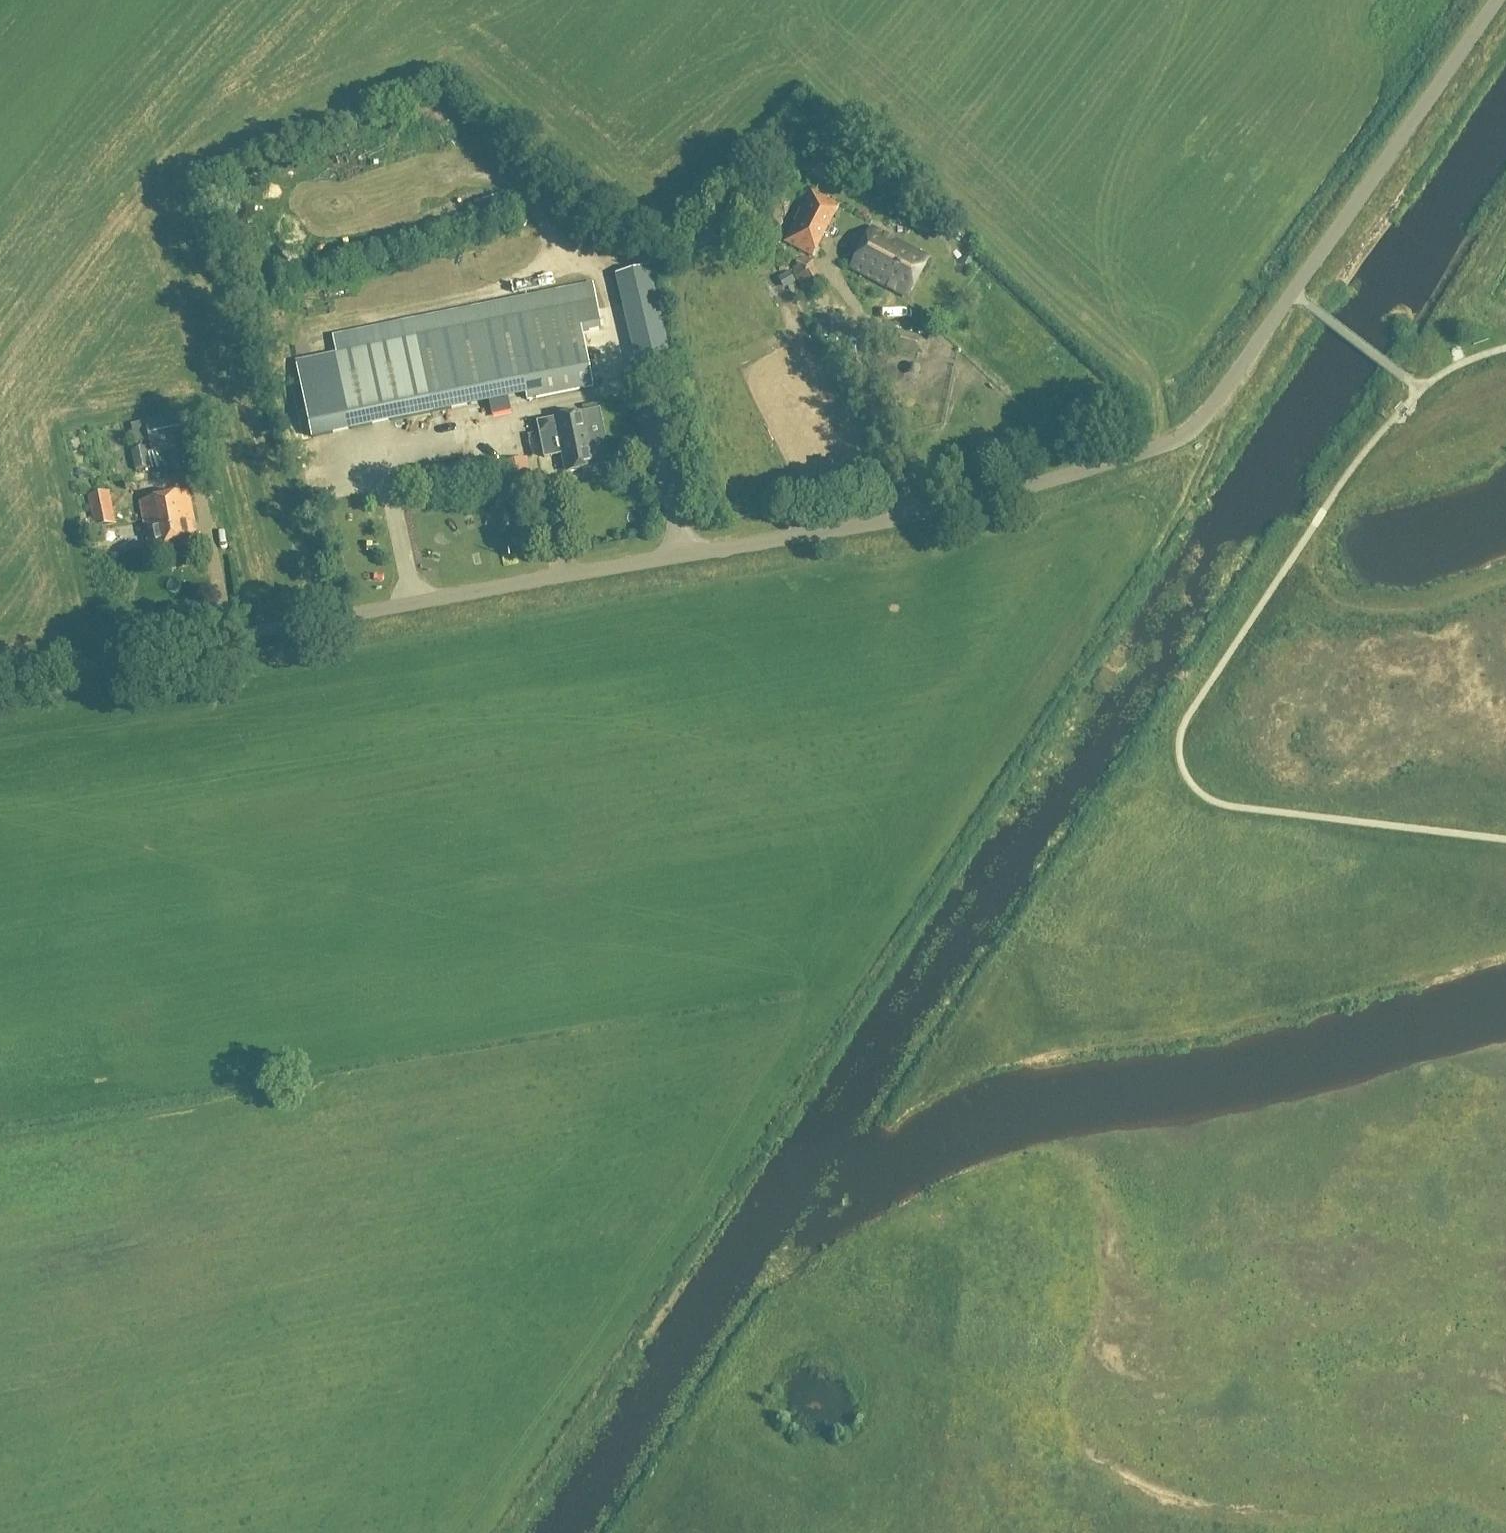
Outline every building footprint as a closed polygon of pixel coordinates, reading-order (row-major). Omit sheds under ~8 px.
[(818,152),(806,167),(821,179),(833,164),(818,152)] [(811,189),(784,242),(814,257),(840,204),(811,189)] [(924,218),(918,228),(926,232),(931,222),(924,218)] [(873,229),(853,268),(908,297),(929,258),(873,229)] [(617,274),(640,371),(672,363),(649,266),(617,274)] [(412,320),(430,414),(528,394),(529,399),(593,386),(582,327),(601,323),(596,299),(595,299),(592,284),(524,298),(412,320)] [(412,320),(334,336),(341,373),(302,380),(313,437),(430,414),(412,320)] [(904,329),(894,331),(890,343),(900,352),(915,357),(924,353),(927,343),(920,334),(904,329)] [(1454,351),(1458,361),(1473,355),(1468,345),(1454,351)] [(203,461),(193,412),(133,425),(137,444),(150,442),(152,450),(147,451),(146,447),(133,450),(137,469),(150,467),(147,452),(187,444),(191,463),(203,461)] [(596,452),(588,412),(538,422),(545,457),(563,454),(567,472),(595,467),(592,453),(596,452)] [(500,461),(508,496),(534,490),(527,455),(500,461)] [(115,524),(109,491),(88,495),(95,528),(115,524)] [(199,542),(189,492),(140,501),(150,551),(199,542)]
